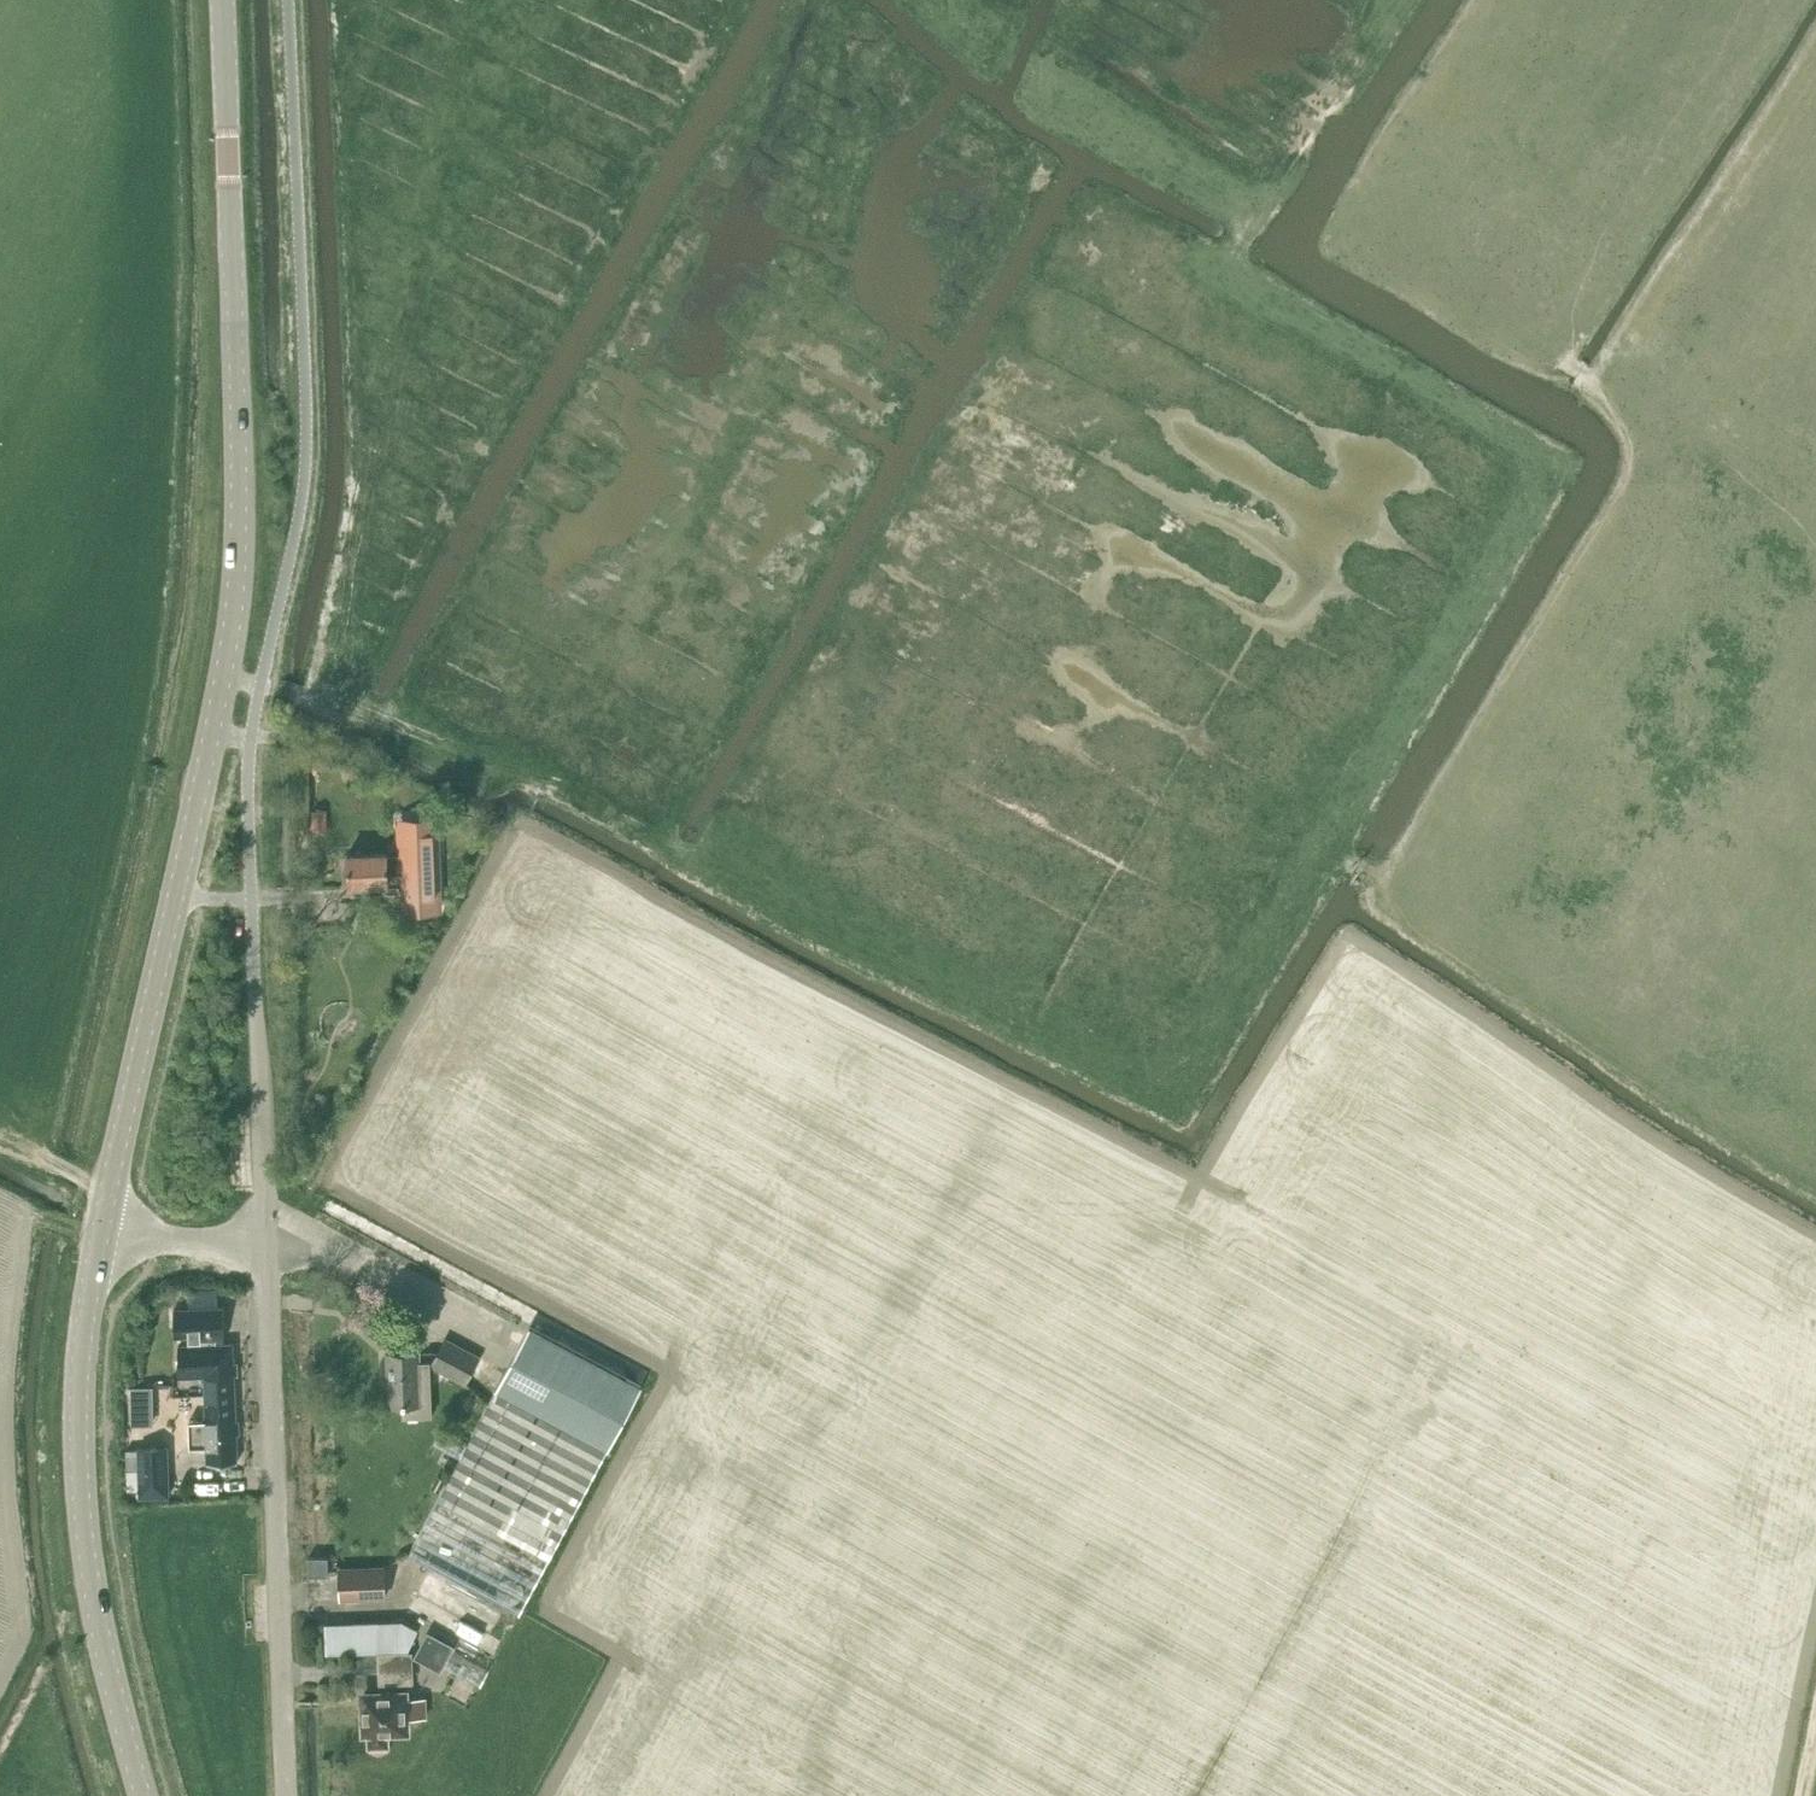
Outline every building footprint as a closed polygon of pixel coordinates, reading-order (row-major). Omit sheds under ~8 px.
[(327,809),(312,810),(313,832),(328,831),(327,809)] [(400,853),(387,854),(387,852),(347,853),(349,885),(388,883),(388,873),(415,872),(417,908),(441,907),(439,873),(444,873),(442,824),(399,827),(400,853)] [(237,1462),(237,1461),(233,1344),(216,1344),(216,1339),(224,1339),(224,1306),(189,1307),(189,1344),(178,1345),(179,1376),(205,1375),(206,1420),(189,1420),(190,1447),(207,1446),(207,1462),(207,1463),(237,1462)] [(641,1383),(530,1325),(517,1349),(409,1552),(520,1611),(641,1383)] [(444,1339),(431,1364),(467,1383),(480,1358),(444,1339)] [(419,1351),(386,1352),(387,1375),(389,1375),(390,1404),(403,1403),(403,1416),(432,1415),(430,1360),(419,1360),(419,1351)] [(153,1387),(131,1387),(132,1425),(154,1425),(153,1387)] [(136,1448),(126,1448),(128,1489),(139,1489),(139,1498),(168,1496),(166,1446),(136,1447),(136,1448)] [(309,1556),(309,1575),(328,1574),(328,1556),(309,1556)] [(340,1568),(341,1598),(385,1596),(384,1566),(340,1568)] [(419,1627),(402,1619),(385,1620),(325,1621),(326,1653),(378,1651),(379,1680),(412,1679),(411,1650),(408,1650),(419,1627)] [(440,1667),(444,1659),(452,1647),(429,1634),(417,1655),(440,1667)] [(481,1673),(487,1658),(458,1646),(452,1661),(481,1673)] [(406,1729),(406,1716),(415,1716),(427,1715),(426,1698),(414,1699),(414,1698),(405,1699),(405,1692),(364,1694),(365,1731),(368,1731),(368,1746),(389,1745),(388,1730),(406,1729)]
